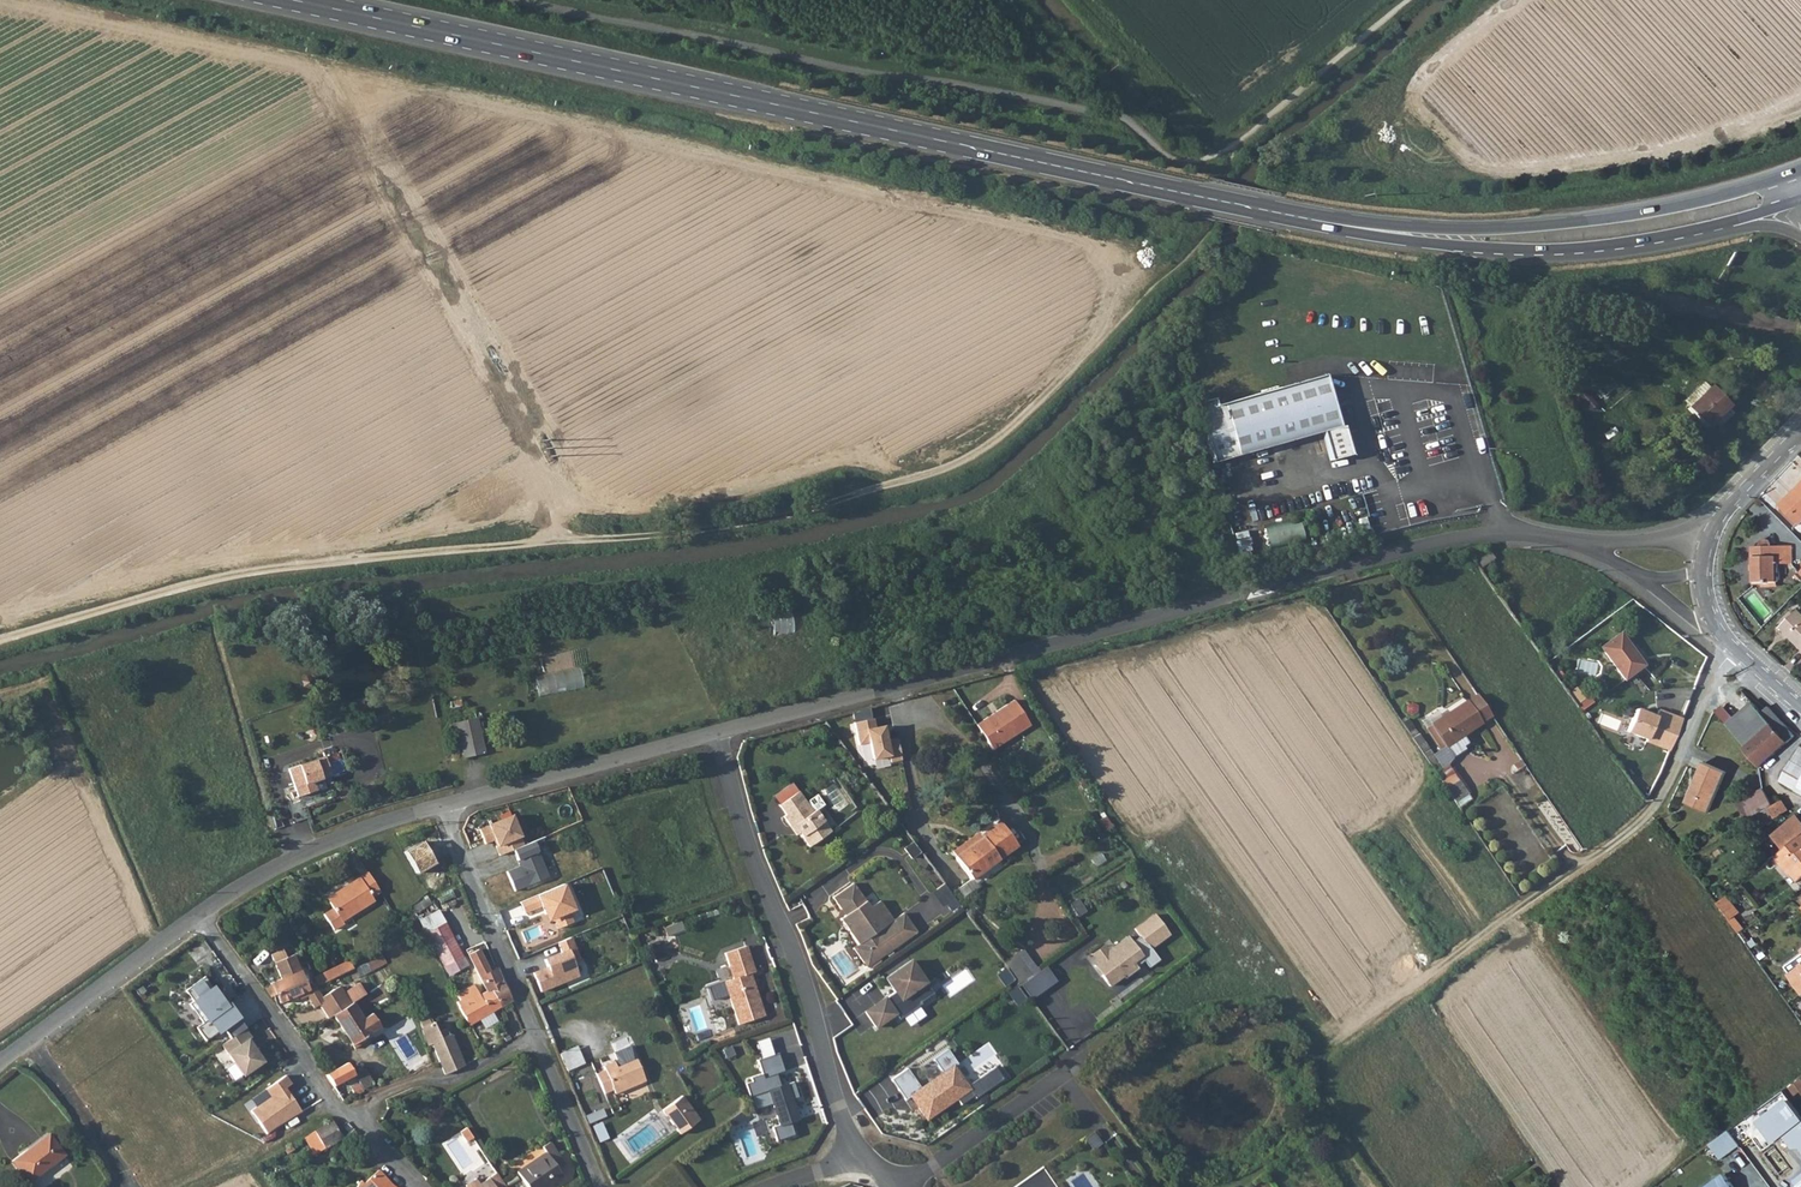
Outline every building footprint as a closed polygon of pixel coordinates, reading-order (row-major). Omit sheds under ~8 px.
[(1350,418),(1348,419),(1331,368),(1220,402),(1218,395),(1200,400),(1218,459),(1330,424),(1340,453),(1359,447),(1350,418)] [(1735,407),(1737,405),(1720,386),(1694,409),(1711,428),(1721,419),(1727,426),(1741,415),(1735,407)] [(1626,387),(1612,399),(1618,405),(1632,393),(1626,387)] [(1779,504),(1798,523),(1800,521),(1800,483),(1779,504)] [(1301,517),(1267,530),(1274,549),(1308,536),(1301,517)] [(1763,541),(1760,545),(1752,546),(1752,582),(1776,582),(1776,563),(1787,563),(1787,546),(1771,546),(1771,542),(1767,540),(1763,541)] [(1487,548),(1472,559),(1479,569),(1494,559),(1487,548)] [(774,611),(776,636),(797,635),(795,609),(774,611)] [(1800,651),(1800,615),(1796,610),(1778,628),(1800,651)] [(1619,635),(1601,651),(1626,681),(1644,665),(1619,635)] [(585,669),(538,674),(540,694),(587,689),(585,669)] [(1469,703),(1483,724),(1494,718),(1479,696),(1469,703)] [(1016,698),(978,722),(994,746),(1032,722),(1016,698)] [(1747,724),(1762,712),(1754,702),(1729,724),(1731,728),(1743,719),(1747,724)] [(1447,749),(1463,738),(1483,724),(1469,703),(1432,727),(1447,749)] [(1796,737),(1770,706),(1762,712),(1747,724),(1743,719),(1731,728),(1747,749),(1744,751),(1760,769),(1796,737)] [(1648,715),(1637,711),(1629,733),(1648,741),(1647,743),(1657,747),(1669,715),(1660,711),(1657,717),(1649,714),(1648,715)] [(479,721),(453,727),(455,733),(461,731),(469,760),(488,756),(479,721)] [(1470,748),(1463,738),(1447,749),(1453,759),(1470,748)] [(1800,747),(1791,762),(1800,768),(1800,747)] [(336,756),(325,759),(331,778),(342,774),(336,756)] [(312,783),(331,778),(325,759),(290,770),(298,797),(315,792),(312,783)] [(1791,762),(1779,781),(1800,793),(1800,768),(1791,762)] [(1708,814),(1727,773),(1705,763),(1686,804),(1708,814)] [(1450,767),(1438,775),(1457,804),(1470,796),(1450,767)] [(774,796),(780,805),(799,793),(793,784),(774,796)] [(1750,820),(1760,814),(1769,809),(1772,807),(1761,789),(1734,807),(1745,823),(1750,820)] [(806,804),(799,793),(780,805),(786,815),(783,817),(789,827),(792,825),(799,834),(808,848),(830,834),(816,812),(823,807),(817,797),(806,804)] [(1781,802),(1772,807),(1769,809),(1776,819),(1787,811),(1781,802)] [(1776,819),(1769,809),(1760,814),(1768,826),(1776,819)] [(1768,826),(1760,814),(1750,820),(1755,825),(1758,823),(1762,830),(1768,826)] [(1784,850),(1800,836),(1800,818),(1799,815),(1773,836),(1783,848),(1784,850)] [(480,831),(487,846),(496,842),(499,847),(497,848),(501,857),(515,852),(526,847),(512,817),(480,831)] [(982,837),(984,840),(958,860),(975,881),(1018,848),(1001,824),(982,837)] [(792,825),(789,827),(796,836),(799,834),(792,825)] [(958,860),(984,840),(982,837),(980,834),(954,854),(958,860)] [(1772,857),(1783,848),(1773,836),(1762,846),(1772,857)] [(1794,874),(1792,875),(1799,883),(1800,881),(1800,836),(1784,850),(1786,851),(1779,856),(1794,874)] [(509,873),(517,893),(550,878),(535,843),(526,847),(515,852),(519,862),(520,861),(523,867),(509,873)] [(1791,876),(1792,875),(1794,874),(1779,856),(1777,858),(1791,876)] [(369,871),(345,887),(347,891),(330,902),(334,908),(326,913),(335,929),(344,923),(342,921),(374,901),(372,897),(381,891),(369,871)] [(935,893),(944,906),(957,898),(947,884),(935,893)] [(330,902),(347,891),(345,887),(328,897),(330,902)] [(840,922),(858,948),(864,944),(877,963),(917,936),(903,917),(893,924),(879,904),(870,911),(853,887),(833,901),(841,912),(845,913),(848,917),(845,919),(840,922)] [(1728,896),(1718,904),(1730,920),(1740,913),(1728,896)] [(432,906),(429,900),(413,909),(416,914),(432,906)] [(421,923),(427,935),(447,924),(440,912),(421,923)] [(1128,939),(1108,954),(1110,957),(1099,965),(1106,976),(1103,978),(1110,989),(1123,979),(1125,981),(1139,971),(1134,965),(1141,960),(1149,971),(1160,963),(1151,951),(1170,938),(1155,918),(1148,922),(1148,927),(1146,928),(1142,927),(1135,932),(1141,939),(1132,945),(1128,939)] [(466,957),(447,924),(427,935),(446,969),(466,957)] [(582,962),(572,940),(560,945),(564,955),(546,962),(550,969),(536,975),(543,993),(580,978),(575,965),(582,962)] [(866,971),(877,963),(864,944),(858,948),(853,952),(866,971)] [(483,983),(488,993),(493,990),(503,1007),(512,1003),(498,969),(491,973),(481,949),(473,952),(470,954),(483,983)] [(726,985),(740,1028),(765,1019),(751,977),(756,975),(748,949),(726,956),(735,982),(726,985)] [(1093,957),(1099,965),(1110,957),(1108,954),(1104,949),(1093,957)] [(335,1016),(353,1005),(342,987),(323,999),(316,987),(310,990),(296,956),(276,964),(283,980),(273,984),(274,986),(266,989),(272,997),(275,996),(280,1005),(298,996),(299,1000),(309,996),(315,1009),(320,1006),(329,1020),(335,1016)] [(373,970),(389,963),(385,956),(369,963),(373,970)] [(471,967),(466,957),(446,969),(451,978),(471,967)] [(1017,958),(1005,967),(1019,986),(1031,977),(1017,958)] [(316,978),(319,987),(346,974),(354,970),(350,961),(316,978)] [(910,964),(884,982),(893,996),(884,1002),(864,1015),(875,1031),(894,1018),(898,1023),(921,1008),(919,1006),(932,997),(910,964)] [(1095,968),(1103,978),(1106,976),(1099,965),(1095,968)] [(1788,975),(1800,996),(1800,967),(1788,975)] [(1041,992),(1043,994),(1056,984),(1046,970),(1042,972),(1051,984),(1041,992)] [(1042,972),(1032,979),(1041,992),(1051,984),(1042,972)] [(227,1007),(205,977),(186,990),(194,1001),(190,1004),(203,1023),(197,1027),(206,1041),(226,1027),(233,1037),(222,1045),(243,1076),(267,1059),(259,1048),(255,1051),(248,1041),(252,1038),(245,1029),(246,1028),(239,1018),(240,1017),(231,1004),(227,1007)] [(1032,979),(1020,988),(1031,1002),(1043,994),(1041,992),(1032,979)] [(503,1007),(493,990),(488,993),(460,1009),(471,1026),(503,1007)] [(363,1041),(372,1034),(364,1020),(354,1004),(353,1005),(335,1016),(356,1050),(365,1044),(363,1041)] [(373,1015),(364,1020),(372,1034),(382,1029),(373,1015)] [(434,1045),(444,1039),(436,1022),(433,1023),(433,1022),(422,1025),(429,1047),(434,1045)] [(434,1045),(447,1075),(466,1066),(452,1035),(444,1039),(434,1045)] [(562,1053),(570,1070),(587,1063),(580,1045),(562,1053)] [(617,1057),(620,1064),(606,1070),(608,1074),(600,1079),(608,1098),(617,1094),(618,1097),(648,1084),(633,1050),(617,1057)] [(923,1091),(908,1071),(893,1082),(907,1103),(912,1099),(916,1104),(918,1103),(922,1108),(920,1110),(929,1122),(942,1112),(941,1111),(957,1100),(958,1101),(971,1092),(955,1069),(959,1067),(948,1052),(934,1062),(944,1076),(923,1091)] [(779,1056),(758,1063),(762,1077),(751,1080),(752,1084),(746,1087),(750,1100),(769,1094),(781,1128),(772,1130),(777,1145),(795,1138),(791,1125),(798,1122),(792,1103),(799,1100),(794,1085),(781,1089),(777,1077),(785,1074),(779,1056)] [(335,1086),(357,1076),(356,1075),(350,1064),(328,1075),(335,1086)] [(357,1076),(362,1085),(365,1091),(375,1085),(365,1070),(356,1075),(357,1076)] [(292,1084),(286,1075),(266,1089),(271,1097),(252,1111),(268,1134),(303,1112),(286,1088),(292,1084)] [(1791,1086),(1800,1100),(1800,1099),(1800,1080),(1791,1086)] [(366,1093),(365,1091),(362,1085),(353,1090),(357,1097),(366,1093)] [(346,1093),(349,1101),(357,1097),(353,1090),(346,1093)] [(685,1097),(665,1111),(683,1136),(702,1122),(685,1097)] [(345,1138),(334,1122),(306,1138),(317,1155),(345,1138)] [(1723,1159),(1744,1146),(1734,1130),(1713,1144),(1723,1159)] [(1096,1136),(1088,1141),(1095,1151),(1102,1146),(1096,1136)] [(26,1151),(10,1163),(26,1185),(63,1158),(48,1137),(27,1152),(26,1151)] [(520,1171),(530,1186),(549,1186),(564,1177),(554,1160),(560,1156),(551,1142),(545,1147),(548,1151),(520,1171)] [(392,1185),(380,1171),(365,1183),(367,1186),(390,1186),(392,1185)] [(510,1185),(499,1171),(482,1182),(478,1176),(469,1181),(467,1186),(507,1186),(510,1185)] [(1727,1175),(1710,1186),(1735,1186),(1727,1175)]
